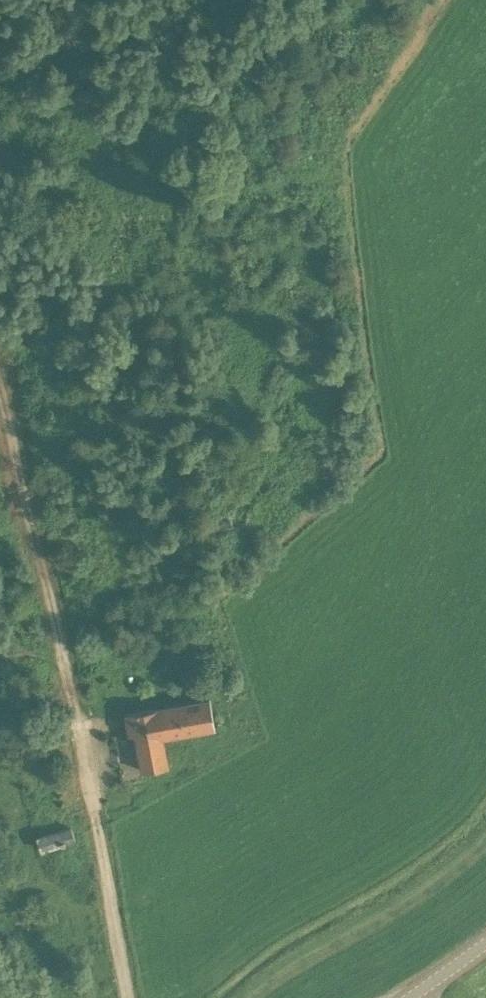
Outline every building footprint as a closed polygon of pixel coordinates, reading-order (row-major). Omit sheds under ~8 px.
[(167,765),(162,737),(216,727),(211,695),(124,713),(128,734),(137,733),(143,770),(167,765)] [(42,832),(44,847),(78,841),(76,827),(42,832)]
